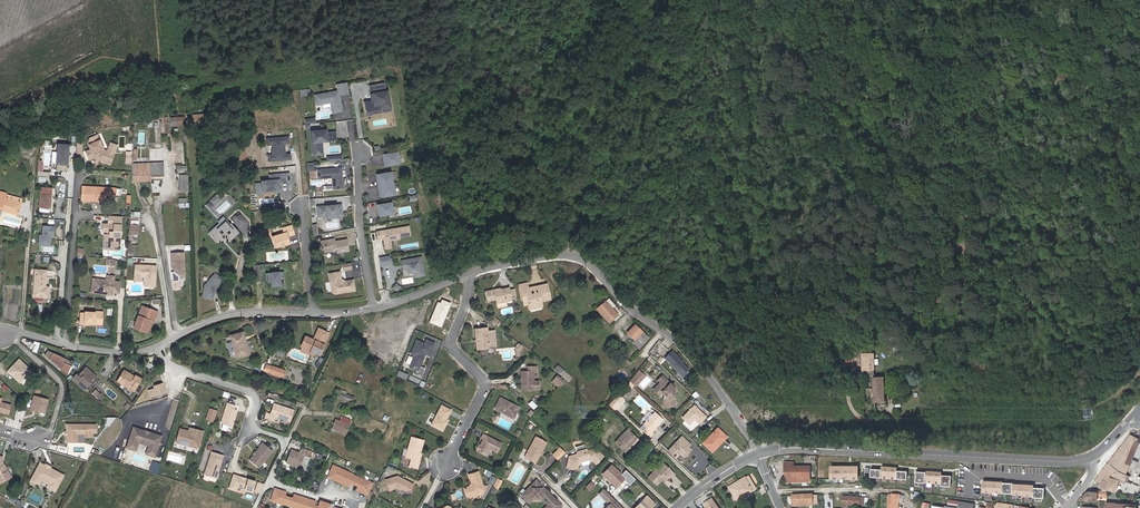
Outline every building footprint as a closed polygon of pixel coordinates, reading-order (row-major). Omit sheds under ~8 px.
[(383,114),(382,111),(391,110),(388,93),(386,93),(385,85),(376,86),(377,95),(373,95),(374,102),(371,102),(364,104),(367,119),(373,118),(373,116),(383,114)] [(377,95),(376,86),(369,87),(371,102),(374,102),(373,95),(377,95)] [(339,92),(316,96),(318,106),(323,105),(331,103),(332,108),(333,114),(343,112),(341,105),(339,105),(339,102),(341,102),(339,92)] [(193,122),(202,122),(202,113),(193,113),(193,122)] [(321,132),(312,133),(314,156),(323,156),(321,143),(336,142),(336,133),(322,134),(321,134),(321,132)] [(98,135),(87,139),(91,149),(86,151),(89,159),(95,157),(95,158),(97,157),(99,158),(99,160),(110,164),(114,154),(107,151),(104,149),(98,135)] [(290,145),(289,138),(268,140),(268,147),(273,147),(274,150),(273,152),(273,156),(269,157),(270,163),(284,162),(284,157),(285,157),(285,156),(286,156),(286,153),(284,153),(284,149),(285,149),(285,146),(290,145)] [(67,170),(69,144),(58,143),(58,151),(57,162),(56,170),(67,170)] [(107,151),(114,154),(117,146),(111,143),(107,151)] [(33,144),(19,144),(19,152),(33,152),(33,144)] [(383,156),(385,167),(399,164),(397,153),(383,156)] [(132,178),(150,177),(150,175),(150,163),(133,164),(133,170),(133,171),(132,178)] [(150,163),(150,175),(164,175),(163,163),(150,163)] [(342,170),(318,172),(319,181),(333,180),(334,191),(344,190),(343,181),(341,179),(341,176),(343,176),(342,170)] [(377,176),(381,198),(395,195),(391,173),(377,176)] [(185,179),(180,179),(180,192),(189,191),(188,175),(185,175),(185,179)] [(262,185),(256,186),(257,196),(263,195),(263,193),(274,192),(274,194),(280,194),(279,185),(290,184),(289,175),(270,177),(271,182),(262,183),(262,185)] [(82,186),(81,200),(105,202),(106,194),(120,195),(121,188),(82,186)] [(52,189),(42,189),(40,211),(50,211),(52,189)] [(1,210),(18,215),(23,198),(6,194),(6,193),(0,191),(0,215),(1,210)] [(210,199),(214,203),(219,198),(215,194),(210,199)] [(210,199),(205,204),(209,208),(214,203),(210,199)] [(392,203),(378,206),(380,217),(394,214),(392,203)] [(342,206),(319,208),(320,218),(325,218),(325,220),(339,218),(339,217),(343,216),(342,206)] [(140,213),(131,212),(130,232),(139,232),(140,213)] [(110,214),(109,222),(122,223),(122,215),(110,214)] [(219,223),(209,233),(217,241),(222,236),(223,235),(226,235),(227,236),(230,239),(236,234),(235,233),(238,231),(230,223),(229,225),(225,222),(227,220),(223,216),(217,221),(219,223)] [(109,222),(104,222),(104,229),(111,230),(111,232),(110,247),(120,248),(122,223),(109,222)] [(54,236),(54,227),(42,226),(42,235),(39,235),(38,244),(51,245),(51,236),(54,236)] [(293,232),(294,229),(293,226),(287,228),(284,229),(286,233),(274,237),(277,248),(292,244),(290,237),(289,235),(294,234),(293,232)] [(409,227),(378,233),(379,240),(385,239),(387,250),(393,249),(391,241),(400,240),(400,238),(411,236),(409,227)] [(272,237),(270,230),(262,232),(264,239),(272,237)] [(336,240),(321,243),(324,254),(334,252),(333,247),(337,246),(338,254),(350,252),(348,241),(336,243),(336,240)] [(184,252),(171,253),(172,265),(174,265),(174,268),(174,272),(177,276),(185,275),(184,252)] [(390,257),(380,259),(381,267),(392,265),(390,257)] [(422,258),(403,261),(403,266),(408,265),(409,269),(409,274),(415,273),(416,277),(425,276),(422,258)] [(255,284),(262,283),(261,275),(260,275),(259,267),(253,267),(255,284)] [(143,268),(135,268),(135,279),(141,279),(145,279),(144,289),(155,289),(156,269),(147,269),(147,270),(144,270),(143,268)] [(45,290),(46,286),(47,271),(35,270),(34,296),(48,297),(49,290),(45,290)] [(49,283),(49,275),(56,275),(56,270),(48,270),(47,285),(51,285),(51,283),(49,283)] [(205,285),(202,296),(213,299),(215,290),(223,279),(214,273),(205,285)] [(285,273),(266,275),(267,282),(272,282),(272,289),(281,288),(281,286),(286,285),(285,273)] [(342,273),(331,274),(334,292),(337,294),(356,291),(355,281),(345,282),(343,281),(342,273)] [(93,278),(91,292),(101,293),(101,290),(113,291),(120,292),(120,281),(114,280),(115,276),(108,275),(107,280),(93,278)] [(528,299),(529,305),(530,309),(542,306),(541,302),(551,300),(547,285),(538,287),(539,294),(530,295),(529,289),(528,288),(521,289),(523,300),(528,299)] [(538,287),(529,289),(530,295),(539,294),(538,287)] [(501,288),(495,290),(491,291),(491,290),(486,292),(488,302),(496,300),(497,304),(507,302),(512,300),(509,288),(501,290),(501,288)] [(615,306),(608,299),(597,309),(609,322),(618,315),(612,308),(615,306)] [(154,318),(156,319),(157,314),(142,309),(136,324),(137,326),(135,331),(146,335),(150,322),(153,323),(154,318)] [(95,319),(102,320),(103,310),(95,310),(95,311),(86,310),(85,311),(81,311),(81,322),(85,323),(86,320),(94,321),(95,319)] [(494,317),(491,321),(498,326),(501,323),(494,317)] [(376,321),(367,321),(367,333),(376,333),(376,321)] [(648,338),(636,326),(628,334),(634,339),(632,341),(638,347),(648,338)] [(328,334),(318,330),(314,341),(305,337),(302,342),(301,344),(303,349),(315,354),(319,356),(328,334)] [(487,330),(475,331),(477,351),(489,350),(489,348),(496,348),(495,332),(487,333),(487,330)] [(249,354),(243,332),(230,336),(232,341),(226,343),(229,353),(235,351),(236,357),(249,354)] [(422,343),(417,341),(411,354),(414,356),(409,368),(416,370),(414,374),(422,378),(425,369),(420,367),(425,355),(429,356),(434,344),(426,341),(425,344),(424,347),(421,346),(422,343)] [(53,353),(47,350),(45,354),(49,358),(55,364),(61,370),(62,362),(63,358),(53,353)] [(672,352),(665,360),(684,378),(688,373),(688,370),(685,368),(684,368),(683,366),(684,365),(684,363),(672,352)] [(862,354),(862,371),(874,370),(873,354),(862,354)] [(19,360),(8,371),(11,374),(12,374),(14,375),(13,376),(20,382),(31,371),(19,360)] [(264,371),(284,377),(286,371),(266,364),(264,371)] [(555,368),(562,374),(566,370),(558,364),(555,368)] [(528,372),(521,372),(521,391),(534,391),(534,390),(538,390),(539,382),(534,382),(534,372),(537,372),(537,367),(528,367),(528,372)] [(78,376),(76,374),(72,379),(85,390),(96,377),(89,370),(87,372),(84,370),(78,376)] [(134,376),(123,370),(117,380),(134,391),(141,379),(135,375),(134,376)] [(642,375),(638,371),(633,377),(638,380),(642,375)] [(633,377),(629,382),(637,388),(646,377),(642,375),(638,380),(633,377)] [(565,381),(559,376),(553,382),(559,387),(565,381)] [(658,389),(661,393),(663,394),(663,407),(674,407),(673,384),(669,384),(661,376),(657,381),(660,383),(662,385),(658,389)] [(883,377),(874,377),(873,377),(874,402),(875,402),(884,402),(883,377)] [(163,383),(154,386),(155,389),(149,392),(151,397),(165,392),(163,383)] [(662,385),(660,383),(653,390),(658,396),(661,393),(658,389),(662,385)] [(344,391),(339,389),(336,396),(352,402),(354,397),(343,393),(344,391)] [(615,399),(620,404),(624,400),(619,395),(615,399)] [(30,410),(44,414),(48,400),(34,396),(30,410)] [(8,414),(11,405),(1,402),(2,398),(0,397),(0,412),(8,414)] [(509,404),(510,403),(500,398),(495,408),(494,409),(513,419),(519,408),(513,404),(512,406),(509,404)] [(615,399),(609,405),(615,410),(620,404),(615,399)] [(223,424),(234,428),(240,410),(236,408),(237,406),(230,403),(223,424)] [(292,409),(273,403),(270,414),(268,419),(273,421),(274,417),(278,418),(289,421),(292,409)] [(706,416),(694,404),(681,417),(689,425),(694,420),(698,424),(706,416)] [(444,423),(446,419),(451,410),(447,408),(441,405),(440,408),(431,424),(443,430),(446,424),(444,423)] [(206,419),(214,422),(218,411),(210,408),(206,419)] [(639,428),(648,436),(652,432),(651,432),(662,420),(654,412),(651,415),(645,422),(639,428)] [(645,422),(651,415),(648,412),(642,419),(645,422)] [(351,420),(342,416),(340,421),(335,419),(332,428),(345,433),(351,420)] [(96,433),(96,424),(66,425),(66,442),(77,442),(77,434),(84,434),(84,437),(92,437),(92,432),(96,433)] [(134,428),(128,448),(135,450),(138,439),(141,438),(150,441),(151,443),(148,454),(155,457),(159,445),(161,444),(160,441),(162,436),(151,433),(149,434),(145,433),(144,431),(134,428)] [(726,437),(717,428),(703,443),(712,452),(726,437)] [(193,432),(189,431),(180,429),(177,443),(199,449),(204,431),(194,429),(193,432)] [(629,431),(627,429),(625,432),(627,434),(619,442),(617,440),(615,442),(625,452),(637,439),(629,431)] [(625,432),(617,440),(619,442),(627,434),(625,432)] [(479,445),(476,451),(485,455),(489,448),(496,452),(500,443),(482,433),(480,438),(483,439),(481,443),(480,443),(479,445)] [(1116,479),(1118,480),(1124,482),(1126,476),(1125,475),(1138,445),(1137,439),(1130,435),(1103,470),(1116,479)] [(410,468),(418,470),(420,462),(418,461),(420,454),(423,440),(411,437),(406,459),(412,460),(410,468)] [(540,453),(541,451),(546,442),(536,437),(525,457),(535,462),(540,453)] [(681,452),(685,456),(691,450),(689,448),(688,447),(690,444),(682,437),(668,451),(675,458),(680,454),(681,452)] [(135,450),(138,451),(141,441),(148,443),(145,453),(148,454),(151,443),(150,441),(141,438),(138,439),(135,450)] [(274,450),(263,442),(260,446),(261,447),(252,460),(261,467),(274,450)] [(558,460),(565,453),(560,447),(553,455),(558,460)] [(300,453),(292,449),(287,462),(305,469),(311,452),(302,448),(300,453)] [(577,454),(570,456),(567,468),(577,470),(578,465),(581,464),(580,462),(589,459),(590,461),(593,461),(596,463),(603,456),(595,449),(587,451),(587,449),(577,452),(577,454)] [(216,453),(215,457),(211,456),(205,474),(218,478),(219,474),(218,474),(219,470),(218,469),(219,467),(220,466),(224,455),(216,453)] [(0,456),(0,482),(10,478),(5,466),(2,466),(1,464),(2,460),(3,457),(0,456)] [(30,478),(32,479),(41,463),(61,475),(53,488),(55,489),(63,475),(40,461),(30,478)] [(786,472),(786,482),(810,482),(810,469),(804,469),(804,466),(793,466),(793,462),(784,462),(784,472),(786,472)] [(41,463),(32,479),(37,482),(40,477),(50,482),(48,485),(53,488),(61,475),(41,463)] [(662,463),(648,477),(656,485),(663,478),(666,480),(669,477),(670,479),(674,474),(662,463)] [(618,484),(625,477),(611,464),(602,473),(614,485),(616,483),(618,484)] [(372,483),(333,465),(328,477),(349,486),(351,482),(359,486),(357,489),(367,494),(372,483)] [(859,465),(830,465),(830,479),(859,479),(859,465)] [(882,470),(872,469),(871,477),(896,479),(896,481),(906,482),(907,470),(897,469),(897,467),(882,465),(882,470)] [(1115,492),(1118,480),(1116,479),(1103,470),(1096,479),(1101,483),(1099,488),(1115,492)] [(478,471),(468,474),(470,483),(472,484),(471,486),(469,486),(465,487),(464,489),(466,497),(468,498),(476,495),(477,493),(481,495),(486,486),(482,484),(478,471)] [(926,472),(916,471),(915,482),(941,484),(941,486),(950,487),(951,475),(941,474),(942,472),(926,471),(926,472)] [(236,490),(237,487),(252,492),(255,481),(245,478),(244,479),(242,478),(241,477),(233,474),(229,488),(236,490)] [(400,479),(401,478),(397,476),(385,479),(388,490),(396,487),(399,489),(400,487),(405,490),(410,488),(412,484),(403,479),(403,481),(400,479)] [(749,476),(746,478),(753,490),(756,488),(749,476)] [(753,490),(746,478),(745,477),(729,487),(737,500),(753,490)] [(595,486),(590,481),(586,486),(590,491),(595,486)] [(1012,482),(983,481),(982,492),(1013,493),(1012,495),(1033,496),(1033,498),(1044,499),(1045,488),(1034,487),(1034,485),(1012,484),(1012,482)] [(530,488),(537,495),(539,496),(546,503),(552,497),(539,484),(535,483),(530,488)] [(271,500),(282,504),(282,503),(291,506),(290,506),(295,507),(329,507),(330,504),(320,501),(318,507),(314,505),(315,501),(294,494),(293,499),(285,496),(286,492),(275,488),(271,500)] [(537,495),(530,488),(522,495),(528,501),(535,495),(537,495)] [(603,488),(597,495),(608,505),(605,507),(623,507),(603,488)] [(1086,492),(1081,498),(1082,499),(1096,501),(1096,496),(1103,497),(1103,492),(1090,490),(1090,492),(1088,491),(1086,492)] [(812,495),(812,494),(792,495),(793,505),(813,505),(813,503),(817,503),(817,495),(812,495)] [(890,507),(898,507),(899,495),(892,494),(890,507)] [(647,496),(639,503),(635,507),(651,507),(655,504),(647,496)] [(860,498),(860,497),(842,496),(842,503),(859,504),(859,503),(863,503),(864,498),(860,498)] [(546,503),(549,505),(552,503),(557,507),(560,507),(561,507),(552,497),(546,503)] [(703,503),(705,507),(718,507),(711,498),(703,503)] [(931,507),(973,507),(974,504),(948,500),(948,506),(945,506),(945,507),(931,506),(931,507)]
